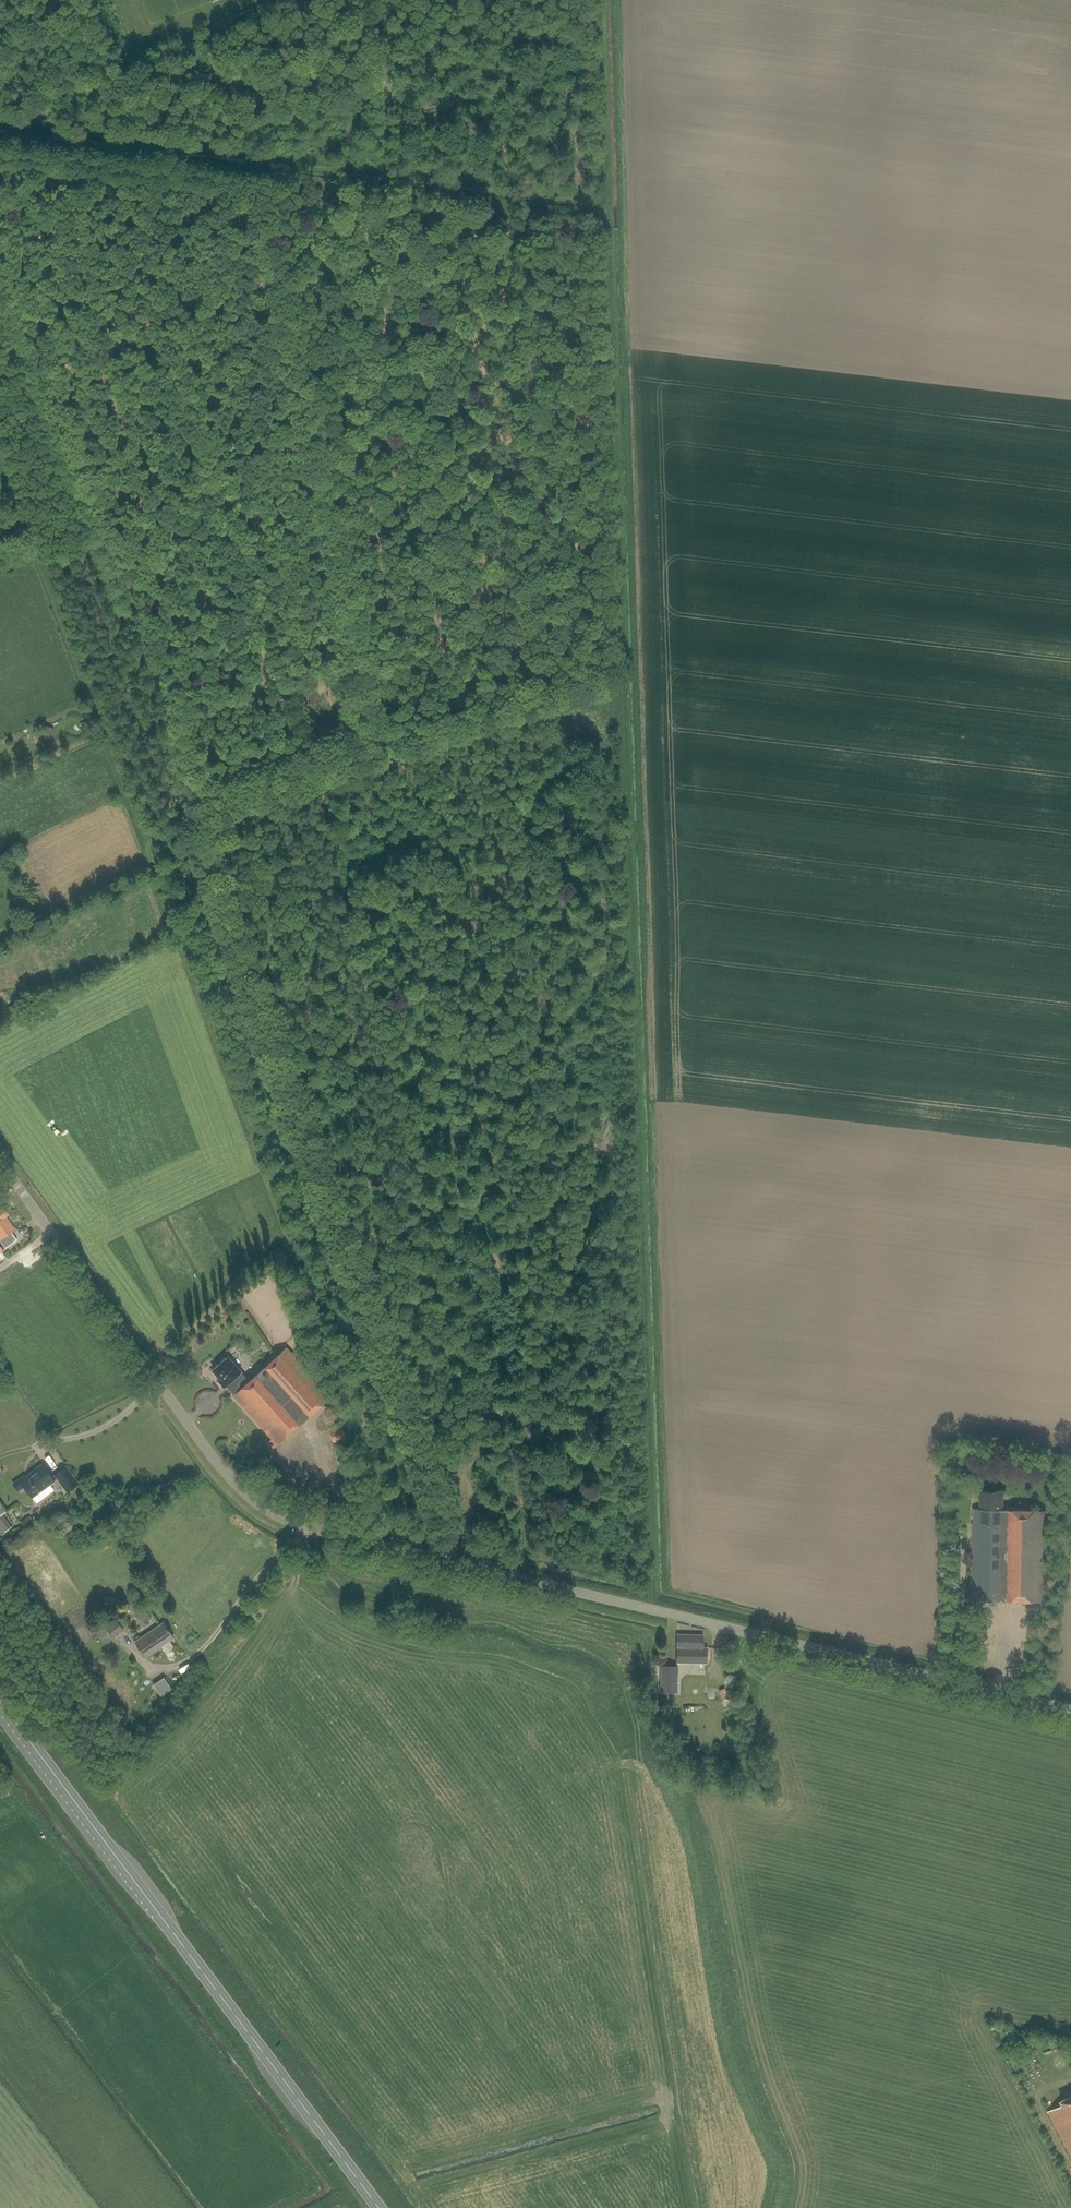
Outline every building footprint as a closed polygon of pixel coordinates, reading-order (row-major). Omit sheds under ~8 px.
[(51,737),(55,729),(50,726),(45,734),(51,737)] [(28,1000),(24,993),(14,998),(17,1005),(28,1000)] [(6,1248),(17,1240),(12,1232),(15,1230),(6,1216),(8,1214),(4,1208),(1,1209),(0,1208),(0,1240),(6,1248)] [(272,1448),(330,1397),(285,1347),(247,1380),(227,1356),(211,1370),(219,1379),(217,1381),(223,1388),(225,1386),(233,1395),(232,1396),(271,1440),(268,1443),(272,1448)] [(341,1427),(329,1431),(333,1442),(345,1438),(341,1427)] [(24,1476),(13,1485),(18,1492),(24,1487),(32,1498),(55,1481),(42,1465),(25,1478),(24,1476)] [(79,1485),(66,1467),(54,1476),(67,1494),(79,1485)] [(1004,1511),(1004,1492),(981,1491),(981,1510),(974,1510),(972,1601),(1049,1603),(1051,1512),(1004,1511)] [(0,1518),(0,1536),(12,1528),(3,1516),(0,1518)] [(142,1613),(136,1617),(144,1628),(149,1624),(142,1613)] [(106,1628),(114,1639),(124,1631),(116,1620),(106,1628)] [(162,1646),(166,1652),(173,1647),(170,1642),(174,1638),(164,1623),(135,1642),(146,1658),(162,1646)] [(54,1630),(62,1640),(63,1639),(66,1644),(71,1640),(67,1636),(69,1634),(61,1624),(54,1630)] [(677,1635),(677,1648),(677,1665),(707,1666),(707,1648),(703,1648),(704,1636),(677,1635)] [(677,1693),(677,1666),(662,1666),(661,1692),(677,1693)] [(1060,2100),(1063,2105),(1048,2112),(1070,2156),(1070,2094),(1060,2100)]
